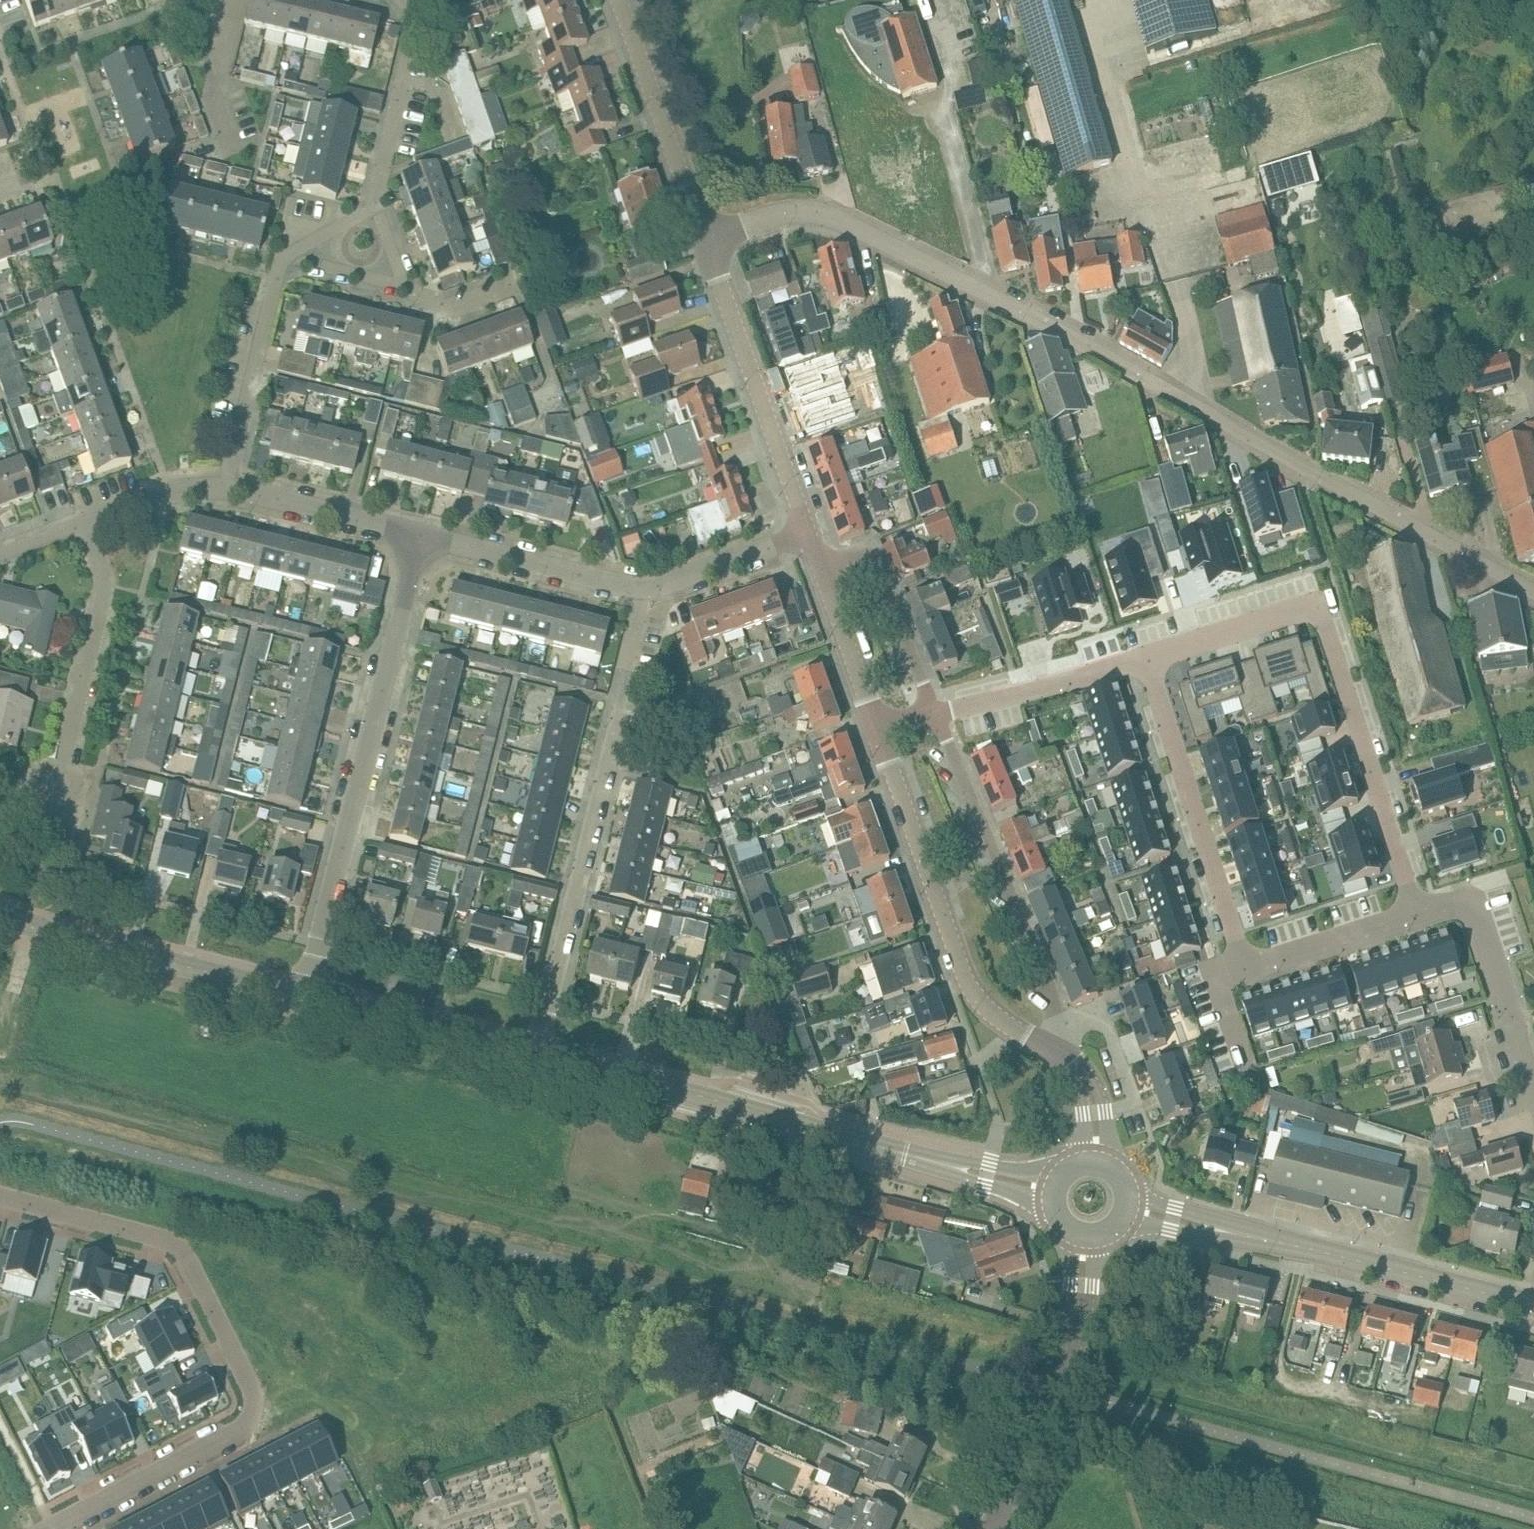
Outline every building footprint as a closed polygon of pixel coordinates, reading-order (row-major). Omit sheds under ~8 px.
[(36,27),(55,20),(48,0),(26,0),(36,27)] [(55,20),(75,13),(71,0),(48,0),(55,20)] [(75,13),(96,5),(95,0),(71,0),(75,13)] [(266,29),(273,0),(250,0),(244,24),(266,29)] [(287,34),(295,0),(294,0),(273,0),(266,29),(287,34)] [(287,34),(308,39),(316,5),(295,0),(287,34)] [(425,12),(460,0),(421,0),(425,12)] [(545,27),(578,16),(572,0),(522,0),(526,14),(539,9),(545,27)] [(975,17),(987,13),(983,0),(969,0),(975,17)] [(1066,176),(1112,163),(1065,0),(1015,0),(1066,176)] [(1147,53),(1217,33),(1207,0),(1132,0),(1147,53)] [(308,39),(329,45),(337,11),(316,5),(308,39)] [(903,94),(904,97),(938,86),(915,16),(906,19),(902,6),(882,13),(874,11),(867,10),(865,10),(863,10),(860,11),(857,12),(856,13),(851,15),(850,17),(848,18),(847,20),(846,24),(846,26),(846,27),(837,31),(839,32),(843,31),(844,34),(845,39),(847,42),(848,45),(849,47),(852,51),(860,63),(862,65),(869,73),(872,76),(884,85),(888,88),(895,92),(898,93),(903,94)] [(338,47),(350,50),(359,16),(337,11),(329,45),(327,53),(336,55),(338,47)] [(467,19),(471,31),(483,26),(479,14),(467,19)] [(350,50),(348,58),(357,61),(359,52),(371,55),(380,21),(359,16),(350,50)] [(539,49),(547,73),(576,63),(571,48),(587,43),(578,16),(545,27),(551,45),(539,49)] [(438,24),(446,49),(461,44),(453,19),(438,24)] [(388,35),(386,45),(396,48),(398,38),(388,35)] [(167,49),(174,68),(182,65),(175,46),(167,49)] [(442,59),(446,71),(469,63),(465,52),(442,59)] [(102,67),(120,115),(157,101),(139,53),(102,67)] [(253,83),(255,74),(258,62),(252,60),(249,72),(242,71),(240,80),(253,83)] [(968,64),(974,89),(992,85),(986,60),(968,64)] [(446,71),(450,83),(473,75),(469,63),(446,71)] [(568,93),(574,110),(607,99),(597,72),(581,77),(576,63),(547,73),(556,97),(568,93)] [(475,74),(481,90),(503,82),(498,66),(475,74)] [(789,72),(796,99),(820,93),(813,66),(789,72)] [(175,72),(182,92),(191,89),(184,69),(175,72)] [(255,74),(253,83),(265,86),(267,77),(255,74)] [(450,83),(454,94),(477,86),(473,75),(450,83)] [(327,101),(337,104),(342,83),(320,78),(315,98),(327,101)] [(282,90),(295,93),(297,84),(284,81),(282,90)] [(297,84),(295,93),(307,96),(309,87),(297,84)] [(454,94),(458,106),(481,98),(477,86),(454,94)] [(184,96),(191,115),(200,112),(192,93),(184,96)] [(277,95),(272,116),(281,118),(284,106),(286,97),(277,95)] [(351,97),(340,95),(338,104),(349,107),(351,97)] [(458,106),(462,117),(485,109),(481,98),(458,106)] [(607,99),(574,110),(580,128),(568,132),(577,157),(606,147),(600,132),(616,126),(607,99)] [(120,115),(137,162),(175,149),(157,101),(120,115)] [(323,106),(317,127),(351,136),(357,114),(323,106)] [(767,111),(772,148),(815,140),(813,125),(806,125),(804,106),(767,111)] [(462,117),(466,129),(489,121),(485,109),(462,117)] [(281,118),(272,116),(269,129),(278,131),(281,118)] [(193,120),(200,140),(209,136),(201,117),(193,120)] [(489,121),(466,129),(473,148),(495,140),(489,121)] [(1406,121),(1381,129),(1384,137),(1409,129),(1406,121)] [(306,124),(300,145),(346,157),(351,136),(317,127),(306,124)] [(401,191),(404,200),(447,184),(443,175),(440,176),(435,165),(455,158),(474,151),(470,139),(413,159),(418,171),(402,177),(406,189),(401,191)] [(815,140),(772,148),(775,164),(798,161),(800,178),(833,172),(824,139),(815,140)] [(300,145),(295,166),(341,178),(346,157),(300,145)] [(265,146),(262,158),(270,160),(273,148),(265,146)] [(1309,154),(1260,169),(1268,198),(1318,183),(1309,154)] [(181,165),(191,167),(193,159),(183,156),(181,165)] [(270,160),(262,158),(259,171),(267,173),(270,160)] [(193,159),(191,167),(201,170),(203,161),(193,159)] [(205,171),(215,173),(217,165),(208,162),(205,171)] [(217,165),(215,173),(225,176),(227,167),(217,165)] [(341,178),(295,166),(293,177),(304,180),(302,191),(336,199),(341,178)] [(230,177),(240,179),(243,171),(232,168),(230,177)] [(243,171),(240,179),(236,196),(245,198),(252,173),(243,171)] [(625,265),(631,283),(646,278),(665,271),(659,253),(655,254),(646,227),(669,219),(655,174),(617,186),(636,243),(631,245),(636,261),(625,265)] [(412,206),(416,218),(450,206),(465,201),(457,181),(447,184),(404,200),(407,208),(412,206)] [(1025,185),(1028,199),(1044,196),(1041,182),(1025,185)] [(264,198),(272,200),(274,189),(266,187),(264,198)] [(160,227),(210,239),(219,200),(169,188),(160,227)] [(274,189),(272,200),(270,209),(278,211),(283,191),(274,189)] [(482,210),(485,217),(491,215),(486,200),(491,198),(489,191),(472,198),(477,212),(482,210)] [(987,203),(1004,273),(1029,267),(1017,216),(1013,217),(1009,198),(987,203)] [(219,200),(210,239),(259,251),(269,213),(219,200)] [(1218,230),(1227,265),(1273,254),(1265,219),(1262,205),(1216,216),(1219,230),(1218,230)] [(415,232),(418,241),(461,226),(458,216),(454,217),(450,206),(416,218),(421,230),(415,232)] [(39,210),(17,218),(30,252),(52,244),(48,233),(63,228),(56,209),(41,214),(39,210)] [(482,226),(487,240),(499,235),(491,215),(485,217),(487,224),(482,226)] [(0,224),(0,239),(8,260),(30,252),(17,218),(0,224)] [(1059,218),(1031,222),(1032,230),(1039,273),(1042,293),(1062,290),(1060,277),(1069,276),(1065,254),(1063,241),(1059,218)] [(427,248),(431,260),(465,247),(461,236),(465,235),(461,226),(418,241),(422,249),(427,248)] [(499,235),(487,240),(490,248),(496,267),(509,263),(502,244),(499,235)] [(1076,265),(1081,294),(1114,288),(1110,265),(1123,263),(1124,269),(1144,265),(1141,245),(1139,237),(1119,240),(1106,242),(1073,248),(1076,265)] [(465,247),(431,260),(435,272),(430,273),(433,282),(476,267),(473,257),(469,258),(465,247)] [(821,273),(824,285),(826,290),(829,289),(835,309),(845,306),(865,301),(859,281),(857,281),(849,247),(820,255),(824,273),(821,273)] [(748,280),(756,301),(756,300),(761,315),(776,310),(771,296),(788,289),(791,298),(802,294),(798,284),(794,273),(783,277),(780,269),(748,280)] [(50,287),(53,296),(69,290),(65,281),(50,287)] [(638,308),(611,318),(621,347),(649,337),(645,324),(680,312),(669,282),(633,295),(638,308)] [(27,295),(31,304),(46,299),(43,289),(27,295)] [(1214,296),(1216,305),(1234,388),(1257,383),(1266,425),(1309,425),(1282,292),(1230,302),(1228,293),(1214,296)] [(812,294),(799,298),(802,306),(807,322),(811,337),(832,330),(827,315),(819,318),(812,294)] [(5,303),(9,312),(25,307),(21,297),(5,303)] [(37,311),(44,331),(79,319),(72,298),(37,311)] [(313,371),(316,358),(329,305),(305,300),(297,335),(308,338),(304,355),(282,350),(279,362),(313,371)] [(945,348),(911,359),(917,378),(932,421),(920,425),(931,458),(959,449),(949,418),(991,403),(987,391),(980,369),(966,328),(958,305),(951,308),(949,300),(931,306),(945,348)] [(332,344),(343,347),(352,311),(329,305),(316,358),(328,361),(332,344)] [(802,306),(763,320),(779,368),(816,354),(811,337),(807,322),(802,306)] [(1353,306),(1335,311),(1342,336),(1361,331),(1353,306)] [(357,365),(363,366),(375,317),(352,311),(343,347),(357,351),(355,357),(357,365)] [(554,312),(534,319),(546,353),(566,346),(554,312)] [(1121,343),(1162,366),(1173,346),(1173,332),(1173,331),(1139,312),(1121,343)] [(1385,313),(1361,320),(1372,356),(1385,402),(1409,395),(1385,313)] [(520,315),(499,323),(510,355),(532,347),(520,315)] [(378,356),(389,359),(398,322),(375,317),(363,366),(372,368),(377,363),(378,356)] [(44,331),(52,352),(86,339),(79,319),(44,331)] [(404,404),(415,406),(421,380),(411,377),(418,348),(423,329),(398,322),(389,359),(403,363),(401,369),(404,383),(409,384),(404,404)] [(499,323),(478,330),(489,363),(510,355),(499,323)] [(478,330),(457,338),(469,370),(489,363),(478,330)] [(12,343),(8,334),(0,337),(0,348),(12,343)] [(640,400),(666,391),(668,390),(664,378),(699,366),(688,336),(652,348),(657,362),(630,372),(640,400)] [(437,345),(449,378),(447,378),(445,385),(443,385),(437,412),(444,413),(450,387),(450,386),(452,386),(472,380),(469,370),(457,338),(437,345)] [(52,352),(59,372),(94,359),(86,339),(52,352)] [(1027,345),(1059,446),(1077,440),(1069,416),(1082,412),(1074,388),(1079,387),(1068,353),(1064,354),(1059,341),(1027,345)] [(15,354),(12,343),(0,348),(0,360),(15,354)] [(862,353),(865,363),(874,360),(872,351),(862,353)] [(19,364),(15,354),(0,360),(0,370),(19,364)] [(1371,355),(1349,361),(1364,409),(1384,401),(1371,355)] [(1462,367),(1470,396),(1515,384),(1508,356),(1462,367)] [(573,365),(578,382),(598,375),(593,358),(573,365)] [(825,358),(782,374),(787,388),(792,403),(798,419),(803,435),(806,442),(848,425),(825,358)] [(59,372),(66,392),(101,380),(94,359),(59,372)] [(874,360),(865,363),(868,374),(878,371),(874,360)] [(311,380),(313,371),(279,362),(277,371),(311,380)] [(0,382),(22,374),(19,364),(0,370),(0,382)] [(0,382),(3,392),(26,384),(22,374),(0,382)] [(334,386),(357,392),(359,385),(336,379),(334,386)] [(864,382),(868,396),(878,393),(874,379),(864,382)] [(54,398),(61,417),(109,400),(101,380),(66,392),(67,393),(54,398)] [(415,406),(426,409),(432,382),(421,380),(415,406)] [(426,409),(437,412),(443,385),(432,382),(426,409)] [(3,392),(11,412),(19,409),(16,399),(29,394),(26,384),(3,392)] [(309,392),(329,398),(330,391),(310,385),(309,392)] [(357,392),(380,398),(382,390),(359,385),(357,392)] [(523,387),(507,393),(510,401),(526,395),(523,387)] [(330,391),(329,398),(349,403),(351,397),(330,391)] [(715,415),(707,391),(667,405),(670,415),(676,414),(681,428),(690,424),(715,415)] [(510,401),(507,393),(501,395),(508,416),(530,408),(526,395),(510,401)] [(878,393),(868,396),(870,402),(880,399),(878,393)] [(1323,417),(1322,428),(1327,428),(1324,461),(1370,466),(1372,446),(1373,433),(1363,432),(1340,429),(1342,412),(1336,411),(1332,396),(1315,400),(1319,418),(1323,417)] [(74,413),(81,433),(116,421),(109,400),(61,417),(61,418),(74,413)] [(361,440),(373,443),(383,404),(371,401),(361,440)] [(502,402),(484,409),(490,425),(509,431),(509,430),(504,417),(507,416),(502,402)] [(530,408),(508,416),(513,428),(535,421),(530,408)] [(11,412),(18,433),(27,429),(19,409),(11,412)] [(476,412),(473,421),(490,425),(484,409),(476,412)] [(270,454),(291,459),(300,425),(280,420),(281,413),(268,410),(260,443),(272,446),(270,454)] [(312,464),(332,469),(341,436),(331,434),(336,412),(326,410),(320,430),(312,464)] [(381,435),(393,438),(400,414),(388,410),(381,435)] [(703,461),(704,463),(715,459),(710,444),(724,439),(715,415),(690,424),(681,428),(664,434),(677,470),(703,461)] [(545,438),(567,444),(558,418),(544,419),(545,438)] [(567,444),(581,447),(570,418),(558,418),(567,444)] [(585,457),(600,451),(587,418),(573,423),(585,457)] [(437,441),(448,444),(452,427),(453,422),(443,420),(442,425),(437,441)] [(81,433),(88,453),(123,441),(116,421),(81,433)] [(300,425),(291,459),(312,464),(320,430),(300,425)] [(1488,450),(1502,507),(1505,518),(1508,517),(1520,565),(1533,561),(1533,426),(1519,430),(1522,441),(1488,450)] [(18,433),(25,453),(34,450),(27,429),(18,433)] [(463,489),(476,493),(485,457),(492,430),(491,430),(491,431),(480,429),(470,466),(444,459),(436,488),(462,495),(463,489)] [(1205,430),(1165,442),(1172,464),(1173,467),(1181,465),(1193,461),(1212,455),(1205,430)] [(1469,440),(1453,444),(1454,451),(1439,454),(1436,442),(1418,446),(1425,478),(1431,497),(1453,491),(1455,496),(1473,491),(1466,466),(1487,460),(1480,430),(1467,433),(1469,440)] [(341,436),(332,469),(352,474),(357,454),(360,441),(341,436)] [(521,451),(542,456),(545,443),(525,438),(524,443),(521,451)] [(809,450),(817,473),(891,447),(888,440),(868,447),(866,443),(837,453),(833,441),(809,450)] [(123,441),(88,453),(96,474),(131,461),(123,441)] [(545,443),(542,456),(562,461),(564,453),(565,448),(545,443)] [(382,474),(410,482),(417,453),(390,445),(382,474)] [(817,473),(825,496),(849,487),(845,475),(860,470),(861,472),(887,463),(887,461),(895,458),(891,447),(817,473)] [(34,450),(25,453),(40,494),(52,490),(44,469),(41,470),(34,450)] [(596,486),(624,476),(615,450),(587,460),(596,486)] [(410,482),(436,488),(444,459),(417,453),(410,482)] [(497,514),(504,516),(514,479),(506,477),(508,467),(506,463),(485,457),(476,493),(487,496),(484,507),(498,510),(497,514)] [(704,463),(718,502),(743,493),(735,470),(721,474),(715,459),(704,463)] [(68,461),(44,469),(52,490),(64,486),(59,473),(71,468),(68,461)] [(0,469),(0,473),(11,505),(34,497),(21,462),(0,469)] [(1172,464),(1158,468),(1159,473),(1171,515),(1191,509),(1180,470),(1174,472),(1173,467),(1172,464)] [(11,505),(0,473),(0,509),(11,505)] [(589,523),(603,518),(592,487),(573,494),(571,494),(575,479),(558,475),(554,489),(546,522),(566,527),(569,514),(586,518),(587,518),(589,523)] [(511,514),(525,517),(534,484),(514,479),(504,516),(510,518),(511,514)] [(1267,479),(1240,488),(1257,540),(1282,532),(1284,538),(1307,531),(1294,491),(1280,496),(1280,498),(1274,500),(1267,479)] [(525,517),(546,522),(554,489),(534,484),(525,517)] [(825,496),(833,519),(857,510),(849,487),(825,496)] [(869,495),(872,506),(885,502),(881,491),(869,495)] [(743,493),(718,502),(718,503),(688,513),(694,530),(699,545),(726,536),(723,527),(751,517),(743,493)] [(617,498),(628,528),(639,524),(629,494),(617,498)] [(885,502),(872,506),(875,516),(888,512),(885,502)] [(857,510),(833,519),(841,542),(865,533),(857,510)] [(931,540),(943,536),(946,545),(958,540),(947,513),(924,522),(931,540)] [(179,553),(205,559),(214,525),(187,518),(179,553)] [(205,559),(231,566),(240,531),(214,525),(205,559)] [(231,566),(257,572),(266,538),(240,531),(231,566)] [(1173,534),(1162,538),(1167,553),(1178,549),(1173,534)] [(1223,534),(1183,546),(1188,564),(1199,594),(1239,581),(1223,534)] [(257,572),(283,579),(291,544),(266,538),(257,572)] [(884,549),(897,580),(932,566),(924,547),(915,550),(911,539),(903,542),(884,549)] [(283,579),(309,585),(317,551),(291,544),(283,579)] [(1312,551),(1308,552),(1312,564),(1321,561),(1317,549),(1312,551)] [(1371,579),(1382,631),(1411,725),(1467,710),(1443,627),(1431,615),(1420,568),(1416,549),(1367,559),(1371,579)] [(645,550),(634,553),(636,561),(647,557),(645,550)] [(309,585),(334,591),(343,557),(317,551),(309,585)] [(1139,556),(1101,569),(1120,618),(1155,604),(1139,556)] [(343,557),(334,591),(332,601),(359,608),(360,605),(380,610),(386,584),(366,579),(370,564),(343,557)] [(944,576),(950,591),(974,581),(968,566),(944,576)] [(1009,569),(984,576),(987,588),(1012,580),(1009,569)] [(996,590),(1000,605),(1023,598),(1018,583),(996,590)] [(759,584),(751,586),(764,623),(785,615),(790,631),(803,626),(791,592),(779,596),(775,585),(762,590),(759,584)] [(444,619),(470,626),(479,591),(453,585),(444,619)] [(746,595),(733,600),(744,630),(764,623),(751,586),(743,589),(746,595)] [(0,588),(0,624),(28,631),(22,652),(25,653),(25,654),(31,656),(31,654),(44,657),(52,624),(44,622),(50,598),(36,595),(36,596),(0,588)] [(906,601),(915,625),(939,615),(952,610),(944,591),(938,588),(906,601)] [(470,626),(496,632),(505,598),(479,591),(470,626)] [(167,602),(192,608),(195,599),(169,593),(167,602)] [(1059,596),(1033,604),(1044,642),(1071,634),(1067,620),(1076,617),(1071,600),(1062,603),(1059,596)] [(496,632),(522,639),(531,604),(505,598),(496,632)] [(718,598),(711,601),(723,637),(744,630),(733,600),(721,604),(718,598)] [(192,608),(219,615),(221,606),(195,599),(192,608)] [(723,637),(711,601),(703,604),(705,610),(692,614),(695,625),(683,630),(695,665),(708,660),(708,659),(713,656),(717,650),(713,641),(723,637)] [(1471,606),(1480,658),(1528,652),(1517,602),(1471,606)] [(522,639),(548,645),(557,611),(531,604),(522,639)] [(219,615),(245,621),(247,612),(221,606),(219,615)] [(271,628),(273,619),(276,608),(267,606),(264,617),(247,612),(245,621),(271,628)] [(165,609),(158,636),(192,644),(199,617),(198,617),(166,610),(166,609),(165,609)] [(975,614),(980,626),(989,622),(984,610),(975,614)] [(548,645),(574,651),(583,617),(557,611),(548,645)] [(915,625),(925,649),(949,639),(939,615),(915,625)] [(583,617),(574,651),(601,658),(609,624),(583,617)] [(271,628),(297,634),(299,625),(273,619),(271,628)] [(989,622),(980,626),(986,639),(994,635),(995,635),(989,622)] [(297,634),(323,641),(325,632),(299,625),(297,634)] [(239,628),(233,654),(242,656),(248,630),(239,628)] [(256,632),(249,658),(258,661),(265,635),(256,632)] [(323,641),(329,642),(344,646),(347,637),(325,632),(323,641)] [(436,653),(462,659),(464,651),(440,645),(442,637),(421,632),(418,645),(437,650),(436,653)] [(822,634),(817,636),(820,644),(825,642),(822,634)] [(986,639),(981,641),(990,663),(1003,658),(1002,655),(994,635),(986,639)] [(158,636),(152,661),(186,670),(192,644),(158,636)] [(949,639),(925,649),(935,672),(959,663),(949,639)] [(1299,639),(1276,646),(1288,684),(1306,678),(1314,704),(1330,699),(1312,644),(1302,647),(1299,639)] [(305,644),(298,671),(332,679),(339,652),(338,652),(306,644),(305,644)] [(1255,662),(1245,665),(1263,720),(1278,716),(1270,690),(1288,684),(1276,646),(1252,653),(1255,662)] [(775,650),(753,658),(756,666),(778,659),(775,650)] [(462,659),(488,666),(490,657),(464,651),(462,659)] [(233,654),(226,680),(235,682),(242,656),(233,654)] [(488,666),(514,672),(516,664),(490,657),(488,666)] [(249,658),(243,684),(252,686),(258,661),(249,658)] [(756,666),(753,658),(738,663),(733,665),(736,673),(756,666)] [(727,662),(718,665),(722,678),(732,675),(736,674),(736,673),(733,665),(732,660),(727,662)] [(1233,660),(1210,667),(1222,705),(1240,699),(1248,725),(1263,720),(1245,665),(1235,668),(1233,660)] [(152,661),(145,687),(180,696),(186,670),(152,661)] [(434,661),(428,687),(455,693),(462,668),(434,661)] [(514,672),(539,679),(541,670),(516,664),(514,672)] [(1189,683),(1178,686),(1196,742),(1212,737),(1204,711),(1222,705),(1210,667),(1187,675),(1189,683)] [(796,679),(805,705),(832,695),(822,669),(796,679)] [(539,679),(565,685),(567,676),(541,670),(539,679)] [(298,671),(292,696),(326,705),(332,679),(298,671)] [(15,748),(22,720),(28,722),(32,703),(24,701),(29,680),(0,673),(0,744),(15,748)] [(567,676),(565,685),(592,692),(594,683),(567,676)] [(498,677),(492,702),(504,705),(510,680),(498,677)] [(226,680),(220,705),(229,707),(235,682),(226,680)] [(243,684),(236,710),(245,712),(252,686),(243,684)] [(1084,697),(1090,717),(1123,707),(1117,686),(1084,697)] [(145,687),(139,713),(173,722),(180,696),(145,687)] [(428,687),(422,712),(449,719),(455,693),(428,687)] [(794,709),(774,716),(778,729),(799,722),(798,721),(810,717),(814,731),(841,721),(832,695),(805,705),(794,709)] [(292,696),(285,722),(320,730),(326,705),(292,696)] [(774,714),(774,716),(794,709),(789,696),(780,699),(779,696),(768,699),(774,714)] [(553,700),(546,729),(581,737),(588,709),(553,700)] [(202,728),(213,731),(222,733),(229,707),(220,705),(208,702),(202,728)] [(492,702),(485,728),(498,731),(504,705),(492,702)] [(1130,726),(1123,707),(1090,717),(1096,737),(1130,726)] [(1332,707),(1292,720),(1300,745),(1297,745),(1300,756),(1324,749),(1320,738),(1336,733),(1333,723),(1336,722),(1332,707)] [(236,710),(230,735),(239,738),(245,712),(236,710)] [(422,712),(415,737),(443,744),(446,731),(458,734),(461,722),(449,719),(422,712)] [(139,713),(132,739),(175,750),(178,739),(169,737),(173,722),(139,713)] [(1031,737),(1039,734),(1035,721),(1027,724),(1031,737)] [(320,730),(285,722),(279,747),(313,756),(314,752),(317,753),(321,734),(319,733),(320,730)] [(1130,726),(1096,737),(1102,756),(1136,746),(1130,726)] [(1235,726),(1229,728),(1232,738),(1243,735),(1241,730),(1235,726)] [(485,728),(479,753),(491,756),(498,731),(485,728)] [(546,729),(539,757),(574,765),(581,737),(546,729)] [(213,731),(207,756),(216,759),(222,733),(213,731)] [(1039,734),(1031,737),(1035,750),(1044,747),(1039,734)] [(230,735),(224,761),(233,763),(239,738),(230,735)] [(415,737),(409,763),(436,770),(440,755),(452,758),(454,748),(443,745),(443,744),(415,737)] [(792,772),(797,785),(856,764),(847,738),(828,745),(820,748),(808,753),(810,756),(789,763),(792,772)] [(175,750),(132,739),(126,765),(127,766),(127,765),(159,773),(160,774),(164,758),(172,760),(175,750)] [(713,739),(703,743),(706,751),(716,748),(713,739)] [(1240,742),(1201,754),(1208,776),(1246,764),(1240,742)] [(1414,784),(1410,785),(1414,798),(1418,797),(1424,815),(1466,802),(1458,777),(1497,765),(1490,744),(1432,760),(1436,773),(1413,780),(1414,784)] [(1027,768),(1028,768),(1039,763),(1032,745),(1019,751),(1021,755),(1000,763),(996,751),(972,761),(983,787),(1007,777),(1017,773),(1027,768)] [(1267,745),(1260,747),(1264,758),(1271,755),(1267,745)] [(1136,746),(1102,756),(1109,776),(1142,766),(1136,746)] [(279,747),(272,773),(307,782),(313,756),(279,747)] [(1324,749),(1300,756),(1304,768),(1307,767),(1315,791),(1355,779),(1350,765),(1347,766),(1343,756),(1327,761),(1324,749)] [(1076,751),(1067,754),(1072,766),(1080,763),(1076,751)] [(479,753),(473,779),(485,782),(491,756),(479,753)] [(500,753),(498,763),(507,765),(510,755),(500,753)] [(1271,755),(1264,758),(1268,770),(1274,768),(1271,755)] [(207,756),(201,782),(210,784),(216,759),(207,756)] [(539,757),(532,785),(567,793),(574,765),(539,757)] [(233,763),(224,761),(217,787),(226,789),(226,791),(253,798),(254,795),(252,794),(253,789),(242,786),(243,783),(229,779),(233,763)] [(707,782),(712,797),(725,792),(723,786),(769,769),(767,761),(707,782)] [(409,763),(403,788),(430,795),(436,770),(409,763)] [(1080,763),(1072,766),(1076,779),(1085,776),(1080,763)] [(793,787),(776,793),(776,795),(774,795),(773,798),(773,800),(773,802),(774,804),(776,806),(780,807),(784,805),(812,795),(822,791),(826,805),(839,800),(865,790),(856,764),(797,785),(797,787),(794,788),(793,787)] [(1246,764),(1208,776),(1214,795),(1248,784),(1252,783),(1246,764)] [(1027,768),(1017,773),(1023,785),(1032,781),(1027,768)] [(122,784),(145,790),(148,777),(125,771),(122,784)] [(307,782),(272,773),(266,800),(267,800),(299,808),(300,809),(307,782)] [(771,781),(776,793),(793,787),(789,774),(771,781)] [(1112,786),(1119,807),(1152,796),(1145,776),(1112,786)] [(1007,777),(983,787),(993,813),(1017,803),(1007,777)] [(473,779),(467,804),(479,807),(485,782),(473,779)] [(1355,779),(1315,791),(1323,815),(1319,816),(1323,827),(1346,820),(1342,808),(1359,803),(1355,793),(1359,792),(1355,779)] [(639,781),(632,809),(666,818),(673,790),(639,781)] [(161,816),(176,820),(184,787),(169,784),(161,816)] [(1248,784),(1214,795),(1220,815),(1254,804),(1248,784)] [(532,785),(525,813),(559,822),(567,793),(532,785)] [(1274,785),(1267,787),(1271,798),(1277,796),(1274,785)] [(104,857),(133,864),(137,849),(151,853),(155,837),(127,830),(131,812),(118,809),(122,792),(104,787),(92,836),(108,840),(104,857)] [(403,788),(396,814),(424,820),(427,806),(439,809),(442,798),(430,795),(403,788)] [(1152,796),(1119,807),(1125,826),(1158,815),(1152,796)] [(1277,796),(1271,798),(1274,810),(1281,808),(1277,796)] [(212,838),(225,841),(236,800),(222,797),(212,838)] [(1090,816),(1098,813),(1093,801),(1085,804),(1090,816)] [(467,804),(460,829),(473,832),(479,807),(467,804)] [(1254,804),(1220,815),(1226,834),(1260,824),(1254,804)] [(794,813),(798,825),(822,817),(818,805),(794,813)] [(829,823),(837,849),(881,833),(871,807),(845,816),(842,808),(825,814),(829,823)] [(284,822),(283,827),(307,833),(310,821),(288,815),(288,813),(272,809),(269,819),(284,822)] [(632,809),(625,838),(659,846),(666,818),(632,809)] [(725,812),(717,815),(720,824),(731,820),(728,811),(725,812)] [(1012,857),(1037,847),(1048,842),(1057,838),(1069,833),(1087,826),(1081,811),(1063,818),(1064,821),(1051,826),(1052,827),(1030,836),(1025,822),(1001,831),(1012,857)] [(525,813),(518,841),(552,850),(559,822),(525,813)] [(1090,816),(1095,829),(1103,826),(1098,813),(1090,816)] [(396,814),(390,839),(417,846),(424,820),(396,814)] [(1158,815),(1125,826),(1131,846),(1164,835),(1158,815)] [(1454,832),(1432,839),(1442,872),(1480,860),(1470,832),(1478,829),(1474,816),(1451,823),(1454,832)] [(1346,820),(1323,827),(1327,838),(1330,837),(1337,861),(1377,849),(1373,835),(1369,836),(1366,826),(1350,831),(1346,820)] [(158,870),(189,878),(194,859),(195,854),(197,847),(182,843),(186,827),(170,823),(163,851),(158,870)] [(473,832),(460,829),(459,837),(448,834),(443,853),(466,858),(473,832)] [(1262,830),(1228,841),(1234,861),(1269,850),(1262,830)] [(724,836),(729,850),(740,846),(735,832),(724,836)] [(1289,832),(1282,834),(1285,845),(1292,843),(1289,832)] [(890,860),(881,833),(837,849),(847,874),(890,860)] [(1164,835),(1131,846),(1137,866),(1171,855),(1164,835)] [(625,838),(617,866),(652,875),(659,846),(625,838)] [(1062,852),(1057,838),(1048,842),(1053,855),(1062,852)] [(740,846),(729,850),(735,865),(741,863),(742,864),(764,856),(758,839),(740,846)] [(1104,854),(1112,852),(1107,839),(1099,842),(1104,854)] [(552,850),(518,841),(511,869),(545,878),(552,850)] [(1292,843),(1285,845),(1289,857),(1296,854),(1292,843)] [(227,887),(226,891),(228,895),(237,897),(241,894),(247,871),(249,864),(235,860),(237,849),(225,845),(222,857),(220,857),(213,884),(227,887)] [(262,896),(290,903),(297,873),(312,876),(319,849),(303,845),(299,862),(287,859),(285,869),(269,865),(262,896)] [(706,845),(703,855),(713,858),(716,847),(706,845)] [(396,864),(411,867),(414,855),(399,851),(380,846),(377,859),(396,864)] [(197,847),(195,854),(204,857),(206,849),(197,847)] [(1037,847),(1012,857),(1022,883),(1024,882),(1029,894),(1056,883),(1050,870),(1045,872),(1040,860),(1042,860),(1037,847)] [(1377,849),(1337,861),(1345,885),(1342,886),(1346,897),(1368,890),(1365,879),(1381,873),(1378,863),(1381,862),(1377,849)] [(1269,850),(1234,861),(1240,881),(1275,870),(1269,850)] [(1117,865),(1112,852),(1104,854),(1109,868),(1117,865)] [(418,902),(422,903),(433,858),(419,855),(409,900),(418,902)] [(1314,857),(1305,860),(1307,869),(1308,870),(1317,867),(1314,857)] [(696,864),(692,883),(714,888),(715,881),(717,873),(718,869),(696,864)] [(652,875),(617,866),(610,894),(645,903),(652,875)] [(454,912),(467,916),(476,880),(489,883),(491,873),(465,867),(461,885),(458,895),(454,912)] [(1307,869),(1300,871),(1303,882),(1311,879),(1308,870),(1307,869)] [(1275,870),(1240,881),(1247,900),(1281,889),(1275,870)] [(1142,881),(1149,902),(1182,891),(1176,871),(1142,881)] [(717,873),(715,881),(723,883),(724,875),(717,873)] [(767,873),(742,882),(754,917),(779,909),(767,873)] [(905,902),(896,876),(854,891),(863,917),(905,902)] [(507,907),(513,908),(517,892),(536,896),(555,901),(558,889),(539,884),(514,878),(507,907)] [(1311,879),(1303,882),(1307,894),(1315,891),(1311,879)] [(383,894),(385,885),(371,882),(361,920),(390,927),(398,897),(383,894)] [(1091,893),(1096,905),(1106,901),(1101,889),(1091,893)] [(1281,889),(1247,900),(1253,921),(1270,916),(1271,919),(1284,914),(1284,912),(1287,911),(1281,889)] [(1030,901),(1041,928),(1066,917),(1055,890),(1030,901)] [(1182,891),(1149,902),(1155,921),(1189,910),(1182,891)] [(411,933),(438,940),(443,920),(446,909),(444,909),(445,905),(455,908),(458,898),(437,892),(433,906),(422,903),(418,902),(415,913),(411,933)] [(1124,910),(1132,906),(1128,894),(1119,897),(1124,910)] [(591,909),(629,919),(632,907),(594,897),(591,909)] [(666,897),(664,907),(675,909),(677,900),(666,897)] [(683,900),(680,912),(696,916),(698,904),(683,900)] [(1106,901),(1096,905),(1102,918),(1111,914),(1106,901)] [(914,929),(905,902),(863,917),(873,943),(914,929)] [(1137,919),(1132,906),(1124,910),(1129,923),(1137,919)] [(779,909),(754,917),(762,938),(765,948),(790,940),(779,909)] [(1041,928),(1052,954),(1077,944),(1072,932),(1090,925),(1084,910),(1066,917),(1041,928)] [(1155,921),(1161,940),(1195,930),(1189,910),(1155,921)] [(467,947),(495,954),(502,927),(492,924),(493,918),(475,914),(467,947)] [(658,931),(657,931),(651,955),(665,958),(674,918),(662,915),(658,931)] [(502,927),(495,954),(523,961),(531,927),(503,920),(502,927)] [(629,953),(618,950),(609,982),(631,988),(640,952),(651,955),(657,931),(645,928),(642,941),(632,938),(629,953)] [(1193,952),(1195,952),(1201,950),(1195,930),(1161,940),(1168,961),(1174,959),(1178,970),(1197,963),(1193,952)] [(1133,950),(1141,946),(1137,934),(1128,937),(1133,950)] [(1450,935),(1430,941),(1442,979),(1462,972),(1458,961),(1462,960),(1457,946),(1454,947),(1450,935)] [(590,977),(609,982),(618,950),(620,941),(600,936),(590,977)] [(1113,945),(1118,958),(1133,952),(1128,939),(1113,945)] [(1442,979),(1430,941),(1410,948),(1422,985),(1442,979)] [(1052,954),(1063,980),(1088,970),(1096,967),(1103,964),(1100,957),(1085,963),(1077,944),(1052,954)] [(1141,946),(1133,950),(1138,963),(1147,960),(1141,946)] [(766,951),(775,982),(787,978),(778,947),(766,951)] [(873,965),(885,1001),(905,995),(904,993),(936,983),(924,948),(905,954),(873,965)] [(1422,985),(1410,948),(1390,954),(1402,992),(1422,985)] [(1402,992),(1390,954),(1371,960),(1383,998),(1402,992)] [(700,1005),(728,1013),(737,979),(749,982),(754,963),(727,956),(722,981),(708,977),(700,1005)] [(1385,1008),(1371,960),(1352,966),(1366,1013),(1385,1008)] [(653,993),(682,1001),(686,981),(689,968),(671,964),(669,970),(659,968),(658,974),(653,993)] [(787,978),(775,982),(773,983),(779,1005),(798,999),(798,1002),(800,1001),(833,991),(826,966),(787,978)] [(1088,970),(1063,980),(1074,1008),(1099,997),(1094,985),(1102,981),(1096,967),(1088,970)] [(1341,970),(1321,976),(1333,1014),(1353,1007),(1341,970)] [(1314,1020),(1333,1014),(1321,976),(1302,983),(1314,1020)] [(1172,986),(1180,1007),(1190,1003),(1183,982),(1172,986)] [(1294,1026),(1314,1020),(1302,983),(1282,989),(1294,1026)] [(1121,997),(1131,1025),(1166,1012),(1163,1005),(1154,1008),(1147,988),(1121,997)] [(1294,1026),(1282,989),(1262,996),(1274,1033),(1294,1026)] [(905,995),(885,1001),(886,1003),(868,1009),(873,1021),(879,1019),(884,1030),(907,1021),(904,1012),(913,1009),(922,1032),(929,1030),(948,1024),(938,996),(913,1004),(909,994),(905,996),(905,995)] [(1274,1033),(1262,996),(1242,1002),(1254,1039),(1274,1033)] [(1448,1001),(1451,1010),(1464,1006),(1461,997),(1448,1001)] [(798,1002),(782,1007),(789,1031),(793,1030),(805,1026),(808,1025),(800,1001),(798,1002)] [(1451,1010),(1448,1001),(1435,1005),(1438,1014),(1451,1010)] [(1190,1003),(1180,1007),(1185,1020),(1183,1020),(1188,1032),(1200,1028),(1190,1003)] [(1409,1013),(1412,1022),(1425,1018),(1422,1009),(1409,1013)] [(1166,1012),(1131,1025),(1141,1052),(1167,1043),(1159,1022),(1168,1019),(1166,1012)] [(1399,1026),(1412,1022),(1409,1013),(1396,1017),(1399,1026)] [(1367,1031),(1369,1040),(1381,1036),(1379,1028),(1367,1031)] [(1367,1031),(1353,1035),(1356,1044),(1369,1040),(1367,1031)] [(1405,1049),(1411,1069),(1463,1054),(1460,1044),(1453,1046),(1450,1035),(1431,1041),(1418,1044),(1415,1031),(1406,1033),(1371,1043),(1376,1058),(1405,1049)] [(879,1056),(883,1069),(919,1059),(920,1065),(940,1061),(959,1055),(953,1035),(934,1041),(879,1056)] [(1320,1038),(1322,1047),(1335,1044),(1332,1035),(1320,1038)] [(1322,1047),(1320,1038),(1306,1042),(1309,1051),(1322,1047)] [(1281,1050),(1283,1059),(1295,1055),(1293,1047),(1281,1050)] [(1283,1059),(1281,1050),(1267,1054),(1269,1063),(1283,1059)] [(1463,1054),(1411,1069),(1417,1089),(1387,1098),(1391,1111),(1425,1101),(1422,1089),(1429,1087),(1443,1083),(1462,1077),(1459,1066),(1465,1064),(1463,1054)] [(1157,1095),(1182,1085),(1191,1082),(1188,1075),(1180,1078),(1172,1058),(1147,1067),(1157,1095)] [(1201,1064),(1206,1077),(1216,1073),(1211,1060),(1201,1064)] [(885,1078),(889,1093),(921,1083),(917,1068),(885,1078)] [(1216,1073),(1206,1077),(1210,1090),(1220,1086),(1216,1073)] [(925,1093),(919,1095),(917,1087),(897,1092),(901,1108),(922,1101),(925,1111),(936,1108),(937,1108),(973,1096),(966,1075),(947,1081),(923,1088),(925,1093)] [(1182,1085),(1157,1095),(1167,1122),(1192,1113),(1182,1085)] [(1442,1128),(1448,1150),(1475,1142),(1471,1129),(1495,1122),(1487,1095),(1468,1100),(1454,1104),(1459,1122),(1442,1128)] [(1272,1106),(1355,1132),(1358,1122),(1326,1112),(1275,1096),(1272,1106)] [(1287,1144),(1281,1143),(1271,1185),(1301,1192),(1298,1202),(1311,1206),(1313,1195),(1400,1217),(1411,1175),(1397,1172),(1401,1157),(1291,1129),(1287,1144)] [(1204,1168),(1228,1174),(1231,1161),(1253,1167),(1259,1147),(1213,1135),(1204,1168)] [(1475,1142),(1448,1150),(1452,1161),(1461,1158),(1465,1170),(1486,1163),(1491,1179),(1523,1170),(1515,1142),(1478,1153),(1475,1142)] [(1445,1154),(1435,1157),(1439,1170),(1449,1168),(1445,1154)] [(683,1196),(706,1201),(709,1189),(712,1176),(689,1170),(683,1196)] [(1471,1246),(1500,1254),(1501,1250),(1515,1253),(1522,1227),(1496,1221),(1500,1207),(1511,1210),(1515,1195),(1486,1188),(1482,1204),(1480,1214),(1471,1246)] [(874,1196),(870,1218),(885,1221),(885,1220),(890,1200),(874,1196)] [(885,1220),(928,1230),(933,1209),(890,1200),(885,1220)] [(858,1237),(882,1244),(887,1227),(863,1220),(858,1237)] [(969,1244),(966,1243),(974,1266),(1024,1250),(1017,1230),(986,1240),(984,1232),(967,1238),(969,1244)] [(974,1266),(966,1243),(934,1235),(945,1266),(958,1262),(962,1272),(979,1266),(983,1278),(996,1274),(998,1279),(1030,1268),(1024,1250),(974,1266)] [(3,1287),(6,1276),(36,1284),(46,1245),(15,1237),(10,1258),(0,1255),(0,1286),(3,1287)] [(81,1254),(70,1294),(100,1302),(101,1302),(103,1291),(123,1297),(123,1296),(129,1272),(110,1267),(111,1262),(81,1254)] [(875,1260),(869,1283),(892,1290),(899,1267),(875,1260)] [(1224,1302),(1235,1305),(1242,1277),(1214,1270),(1205,1304),(1222,1308),(1224,1302)] [(1242,1277),(1235,1305),(1246,1308),(1245,1314),(1261,1318),(1269,1284),(1242,1277)] [(137,1282),(132,1302),(148,1306),(153,1286),(137,1282)] [(1181,1325),(1193,1328),(1203,1288),(1190,1285),(1181,1325)] [(1328,1299),(1304,1293),(1297,1320),(1321,1327),(1328,1299)] [(1353,1305),(1328,1299),(1321,1327),(1346,1333),(1353,1305)] [(1269,1312),(1264,1331),(1277,1334),(1281,1315),(1283,1308),(1270,1306),(1269,1312)] [(1362,1337),(1387,1343),(1394,1316),(1369,1309),(1362,1337)] [(143,1310),(106,1329),(113,1343),(135,1332),(145,1352),(184,1332),(180,1326),(179,1326),(172,1312),(172,1311),(149,1323),(143,1310)] [(1394,1316),(1387,1343),(1399,1347),(1395,1362),(1392,1361),(1389,1372),(1405,1376),(1412,1350),(1419,1322),(1394,1316)] [(1439,1356),(1451,1359),(1458,1332),(1433,1325),(1424,1362),(1436,1366),(1439,1356)] [(1304,1356),(1314,1358),(1315,1353),(1320,1332),(1312,1329),(1310,1335),(1309,1335),(1308,1340),(1293,1336),(1290,1347),(1305,1351),(1304,1356)] [(155,1372),(134,1383),(141,1398),(146,1395),(146,1394),(178,1378),(171,1365),(194,1354),(194,1353),(193,1353),(186,1339),(187,1338),(184,1332),(145,1352),(155,1372)] [(1320,1332),(1315,1353),(1340,1360),(1343,1349),(1327,1345),(1330,1334),(1321,1332),(1320,1332)] [(1458,1332),(1451,1359),(1476,1366),(1483,1338),(1458,1332)] [(88,1335),(75,1342),(83,1356),(96,1349),(88,1335)] [(1178,1337),(1175,1351),(1186,1353),(1190,1340),(1178,1337)] [(45,1342),(37,1346),(42,1357),(50,1353),(45,1342)] [(1519,1350),(1510,1386),(1533,1392),(1533,1354),(1519,1350)] [(1355,1363),(1371,1367),(1374,1357),(1358,1352),(1355,1363)] [(0,1369),(0,1386),(24,1373),(17,1359),(0,1369)] [(1454,1388),(1469,1392),(1472,1381),(1456,1377),(1454,1388)] [(178,1378),(146,1394),(146,1395),(153,1407),(155,1406),(169,1399),(179,1418),(180,1420),(181,1420),(181,1419),(217,1401),(218,1401),(216,1398),(219,1397),(213,1385),(211,1387),(206,1378),(205,1378),(184,1390),(178,1378)] [(1408,1400),(1414,1401),(1439,1408),(1444,1389),(1419,1382),(1416,1393),(1410,1391),(1408,1400)] [(94,1417),(93,1417),(112,1455),(133,1444),(134,1444),(122,1421),(133,1416),(116,1384),(98,1393),(107,1410),(94,1417)] [(853,1430),(878,1436),(884,1411),(860,1405),(853,1430)] [(70,1408),(52,1417),(69,1449),(79,1444),(91,1466),(92,1466),(92,1465),(112,1455),(93,1417),(94,1417),(89,1408),(74,1416),(70,1408)] [(38,1434),(24,1442),(28,1451),(28,1452),(28,1451),(47,1487),(47,1488),(50,1487),(51,1490),(62,1484),(61,1481),(70,1477),(70,1476),(69,1476),(58,1455),(69,1449),(52,1417),(34,1426),(38,1434)] [(713,1418),(703,1421),(706,1431),(716,1427),(713,1418)] [(756,1442),(723,1427),(740,1475),(741,1475),(756,1442)] [(318,1429),(297,1440),(315,1474),(317,1478),(338,1467),(318,1429)] [(844,1442),(862,1451),(916,1475),(926,1452),(898,1439),(893,1452),(873,1443),(871,1445),(848,1434),(844,1442)] [(297,1440),(279,1449),(296,1483),(315,1474),(297,1440)] [(279,1449),(260,1459),(278,1493),(296,1483),(279,1449)] [(916,1475),(862,1451),(856,1462),(870,1469),(865,1480),(908,1499),(913,1488),(911,1486),(916,1475)] [(260,1459),(242,1469),(259,1502),(278,1493),(260,1459)] [(824,1459),(819,1470),(857,1488),(862,1476),(824,1459)] [(242,1469),(221,1479),(241,1518),(262,1507),(259,1502),(242,1469)] [(857,1488),(819,1470),(819,1472),(823,1474),(818,1484),(852,1499),(857,1488)] [(437,1481),(426,1485),(432,1502),(440,1499),(443,1498),(437,1481)] [(188,1496),(205,1528),(219,1528),(229,1524),(209,1485),(188,1496)] [(756,1496),(756,1513),(760,1513),(760,1524),(770,1523),(769,1513),(777,1513),(776,1495),(756,1496)] [(170,1506),(181,1528),(205,1528),(188,1496),(170,1506)] [(836,1518),(860,1528),(891,1528),(897,1517),(878,1509),(858,1500),(853,1512),(841,1507),(836,1518)] [(151,1515),(158,1528),(181,1528),(170,1506),(151,1515)] [(133,1525),(135,1528),(158,1528),(151,1515),(133,1525)] [(339,1521),(343,1528),(354,1524),(354,1523),(350,1516),(340,1521),(339,1521)] [(836,1518),(831,1528),(860,1528),(836,1518)]
